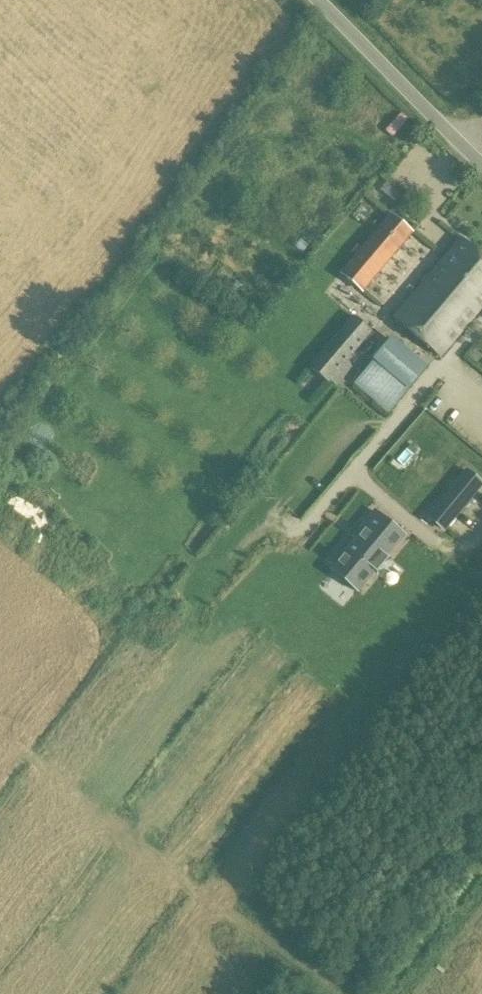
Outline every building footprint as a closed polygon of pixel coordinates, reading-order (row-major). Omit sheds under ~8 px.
[(362,291),(412,232),(391,214),(341,273),(362,291)] [(481,306),(481,256),(462,239),(394,318),(439,356),(481,306)] [(327,382),(349,357),(370,331),(352,316),(309,367),(327,382)] [(388,412),(425,370),(389,339),(354,383),(388,412)] [(481,484),(467,471),(428,517),(444,530),(481,484)] [(389,525),(383,520),(385,518),(380,513),(356,542),(336,566),(360,586),(373,571),(377,574),(389,559),(385,556),(404,534),(391,523),(389,525)]
